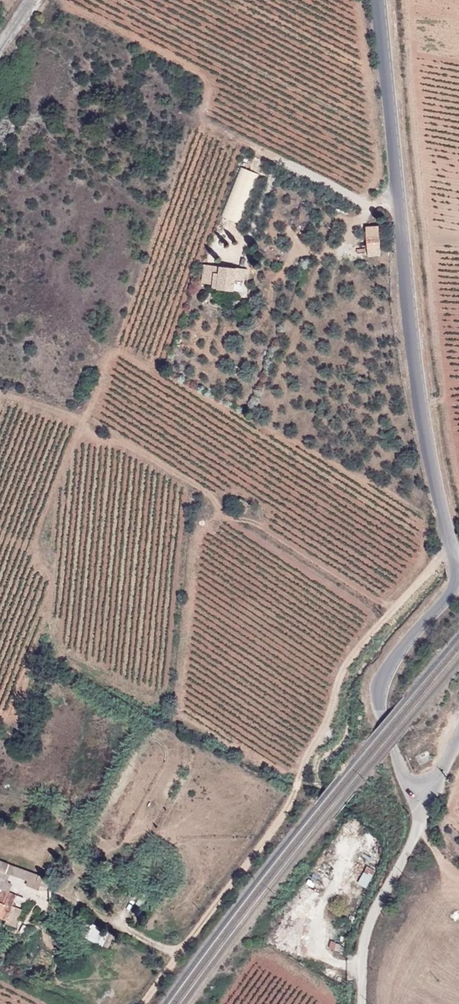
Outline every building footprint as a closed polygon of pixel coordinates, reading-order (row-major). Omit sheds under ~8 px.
[(240,223),(259,174),(242,167),(223,217),(240,223)] [(373,227),(374,256),(387,256),(387,226),(373,227)] [(250,269),(226,269),(225,289),(250,290),(250,269)] [(243,510),(253,517),(260,507),(249,500),(243,510)] [(1,895),(21,902),(19,907),(24,897),(13,893),(16,884),(11,882),(14,875),(35,883),(34,888),(42,891),(45,883),(49,885),(48,888),(59,892),(62,883),(23,868),(1,860),(0,861),(0,889),(3,890),(1,895)] [(357,882),(365,887),(375,870),(366,865),(357,882)] [(14,921),(18,911),(19,907),(21,902),(1,895),(0,896),(0,915),(14,921)] [(28,915),(18,911),(14,921),(13,925),(23,929),(28,915)] [(92,924),(86,939),(104,945),(110,931),(92,924)]
